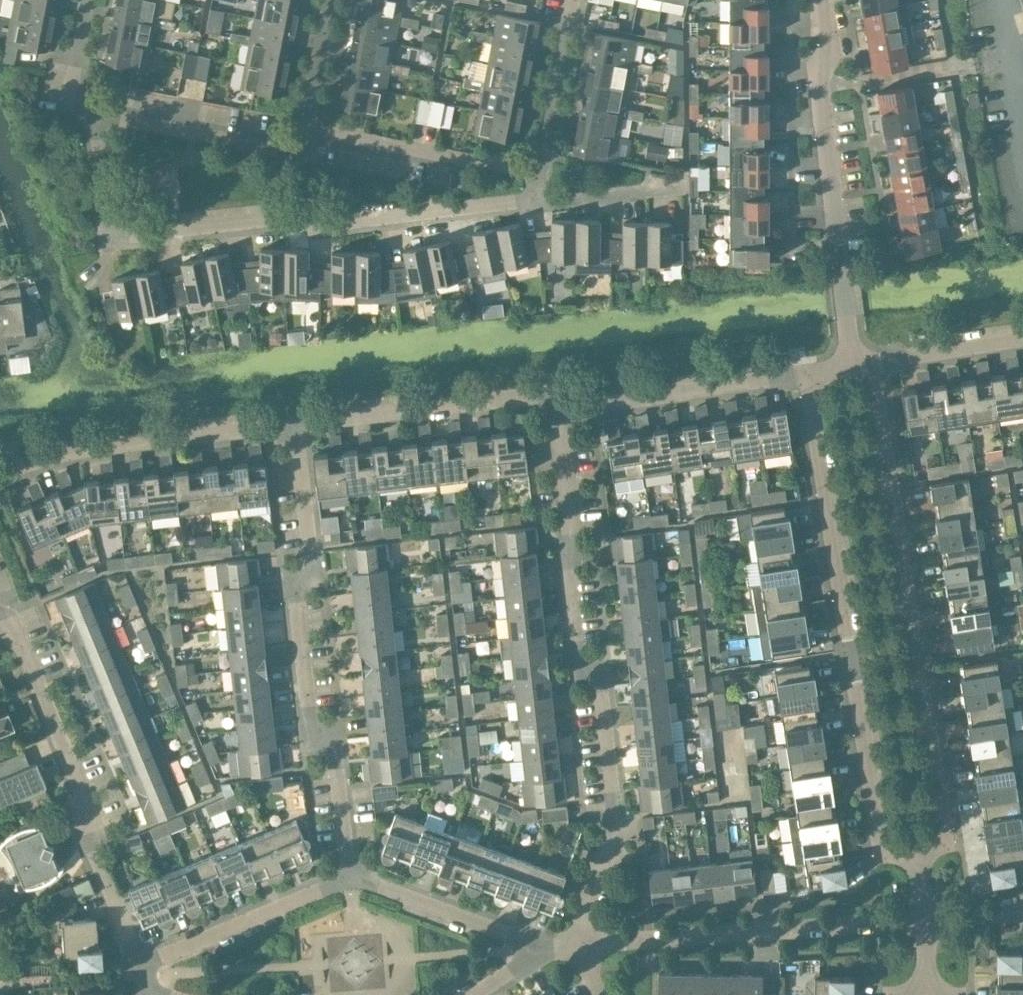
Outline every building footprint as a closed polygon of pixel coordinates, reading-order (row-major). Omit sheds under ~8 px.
[(57,2),(45,0),(15,0),(11,18),(52,26),(57,2)] [(159,0),(118,0),(115,14),(155,22),(154,26),(164,28),(166,19),(156,17),(159,0)] [(300,1),(297,0),(257,0),(254,16),(295,24),(300,1)] [(402,0),(360,0),(358,12),(398,20),(398,24),(408,26),(410,17),(399,15),(402,0)] [(517,2),(508,0),(506,0),(505,8),(515,10),(517,2)] [(763,0),(729,0),(729,21),(767,21),(767,5),(763,5),(763,0)] [(896,0),(861,0),(863,11),(897,5),(896,0)] [(937,0),(928,0),(929,9),(938,8),(937,0)] [(525,12),(527,4),(517,2),(515,10),(525,12)] [(907,3),(897,5),(863,11),(867,31),(900,25),(910,23),(907,3)] [(394,43),(398,24),(398,20),(358,12),(353,35),(394,43)] [(151,45),(154,26),(155,22),(115,14),(110,37),(151,45)] [(538,23),(542,24),(544,24),(544,23),(498,14),(494,34),(493,38),(533,46),(538,23)] [(291,48),(295,24),(254,16),(250,36),(250,40),(291,48)] [(419,19),(410,17),(408,26),(417,28),(419,19)] [(47,50),(52,26),(11,18),(3,61),(13,63),(17,45),(47,50)] [(608,28),(610,20),(599,18),(597,26),(608,28)] [(176,21),(166,19),(164,28),(174,30),(176,21)] [(618,30),(619,22),(610,20),(608,28),(618,30)] [(767,37),(767,21),(729,21),(729,45),(763,45),(763,37),(767,37)] [(910,23),(900,25),(867,31),(870,51),(904,45),(914,43),(910,23)] [(655,38),(656,29),(646,27),(645,36),(655,38)] [(943,38),(941,27),(933,29),(934,39),(943,38)] [(666,31),(656,29),(655,38),(665,39),(666,31)] [(482,40),(484,32),(474,30),(472,38),(482,40)] [(633,61),(637,40),(590,31),(590,33),(596,34),(592,57),(632,65),(631,69),(641,71),(643,63),(633,61)] [(239,42),(240,34),(231,32),(229,40),(239,42)] [(529,69),(533,46),(493,38),(494,34),(484,32),(482,40),(492,42),(488,62),(529,69)] [(286,71),(291,48),(250,40),(250,36),(240,34),(239,42),(249,44),(245,63),(286,71)] [(390,62),(394,43),(353,35),(349,59),(389,67),(389,71),(399,73),(400,64),(390,62)] [(698,35),(689,35),(689,45),(698,45),(698,35)] [(146,70),(151,45),(110,37),(105,62),(146,70)] [(945,48),(943,38),(934,39),(936,50),(945,48)] [(698,55),(698,45),(689,45),(689,55),(698,55)] [(763,53),(763,45),(729,45),(729,69),(767,69),(767,53),(763,53)] [(908,66),(904,45),(870,51),(874,72),(908,66)] [(683,49),(674,48),(674,70),(683,70),(683,49)] [(194,78),(198,54),(186,52),(181,75),(194,78)] [(211,57),(198,54),(194,78),(206,80),(211,57)] [(628,88),(631,69),(632,65),(592,57),(587,80),(628,88)] [(385,90),(389,71),(389,67),(349,59),(344,82),(385,90)] [(524,93),(529,69),(488,62),(485,81),(484,85),(524,93)] [(281,96),(286,71),(245,63),(241,88),(281,96)] [(653,65),(643,63),(641,71),(651,73),(653,65)] [(410,66),(400,64),(399,73),(408,75),(410,66)] [(768,85),(767,69),(729,69),(729,93),(764,93),(764,85),(768,85)] [(473,88),(475,79),(465,77),(463,86),(473,88)] [(520,116),(524,93),(484,85),(485,81),(475,79),(473,88),(483,90),(479,109),(520,116)] [(624,108),(628,88),(587,80),(583,104),(623,112),(622,116),(632,118),(634,110),(624,108)] [(380,115),(385,90),(344,82),(340,107),(380,115)] [(698,93),(698,83),(689,83),(689,93),(698,93)] [(915,106),(911,85),(877,92),(881,112),(915,106)] [(954,99),(952,90),(944,91),(946,101),(954,99)] [(968,93),(969,98),(970,105),(979,104),(978,92),(968,93)] [(698,103),(698,93),(689,93),(689,103),(698,103)] [(764,101),(764,93),(729,93),(729,117),(768,117),(768,101),(764,101)] [(427,123),(432,100),(419,97),(415,121),(427,123)] [(956,110),(954,99),(946,101),(947,111),(956,110)] [(440,126),(444,102),(432,100),(427,123),(440,126)] [(618,135),(622,116),(623,112),(583,104),(578,128),(618,135)] [(919,126),(915,106),(881,112),(885,132),(919,126)] [(515,141),(520,116),(479,109),(474,133),(515,141)] [(634,110),(632,118),(642,120),(644,112),(634,110)] [(683,124),(683,113),(674,113),(674,124),(683,124)] [(768,133),(768,117),(729,117),(729,142),(764,142),(764,133),(768,133)] [(922,147),(919,126),(885,132),(888,153),(922,147)] [(628,163),(633,138),(618,135),(578,128),(573,152),(628,163)] [(961,140),(960,130),(951,131),(953,141),(961,140)] [(698,131),(689,131),(689,141),(698,141),(698,131)] [(683,132),(667,132),(667,142),(683,143),(683,132)] [(963,150),(961,140),(953,141),(955,152),(963,150)] [(698,152),(698,141),(689,141),(689,152),(698,152)] [(764,149),(764,142),(729,142),(729,166),(768,166),(768,149),(764,149)] [(683,157),(683,146),(674,146),(674,157),(683,157)] [(926,167),(922,147),(888,153),(892,173),(926,167)] [(768,182),(768,166),(729,166),(729,190),(764,190),(764,182),(768,182)] [(929,187),(926,167),(892,173),(895,193),(929,187)] [(969,180),(967,170),(958,171),(960,181),(969,180)] [(698,175),(689,175),(689,190),(698,190),(698,175)] [(970,190),(969,180),(960,181),(962,192),(970,190)] [(933,207),(929,187),(895,193),(899,213),(933,207)] [(764,197),(764,190),(729,190),(729,214),(768,214),(768,198),(764,197)] [(936,227),(933,207),(899,213),(902,233),(936,227)] [(976,220),(974,210),(965,212),(967,222),(976,220)] [(698,213),(690,213),(689,227),(698,227),(698,213)] [(768,230),(768,214),(729,214),(729,238),(764,238),(764,230),(768,230)] [(576,260),(576,219),(552,219),(552,236),(538,237),(540,261),(552,260),(576,260)] [(612,261),(612,237),(599,236),(599,219),(576,219),(576,260),(599,260),(612,261)] [(978,230),(976,220),(967,222),(969,232),(978,230)] [(540,261),(538,237),(523,239),(519,222),(497,227),(504,267),(528,262),(540,261)] [(647,262),(647,222),(623,222),(623,239),(612,237),(612,261),(623,262),(647,262)] [(671,222),(647,222),(647,262),(683,263),(683,239),(671,239),(671,222)] [(507,277),(504,267),(497,227),(473,232),(476,249),(465,252),(470,275),(481,272),(483,282),(507,277)] [(698,238),(698,227),(689,227),(690,238),(698,238)] [(940,248),(936,227),(902,233),(906,254),(940,248)] [(698,248),(698,238),(690,238),(690,248),(698,248)] [(764,245),(764,238),(729,238),(730,263),(768,263),(768,245),(764,245)] [(470,275),(465,252),(453,256),(450,240),(427,245),(435,284),(458,279),(470,275)] [(435,284),(427,245),(403,249),(407,266),(394,267),(396,291),(397,301),(413,299),(437,295),(435,284)] [(284,289),(285,249),(261,249),(261,266),(247,267),(249,290),(250,300),(261,299),(284,299),(284,289)] [(320,291),(320,267),(308,266),(308,249),(285,249),(284,289),(284,299),(307,299),(320,301),(320,291)] [(249,290),(247,267),(232,268),(228,252),(205,257),(213,296),(215,306),(238,302),(250,300),(249,290)] [(356,292),(356,252),(332,252),(332,268),(320,267),(320,291),(332,292),(356,292)] [(396,291),(394,267),(379,268),(379,252),(356,252),(356,292),(356,302),(379,302),(397,301),(396,291)] [(213,296),(205,257),(182,262),(185,278),(174,282),(179,305),(190,301),(213,296)] [(179,305),(174,282),(162,286),(159,269),(136,274),(144,314),(167,309),(179,305)] [(144,314),(136,274),(112,279),(115,295),(104,298),(108,321),(144,314)] [(0,301),(0,351),(7,350),(6,341),(26,338),(20,287),(0,289),(0,297),(0,301)] [(1021,376),(1005,378),(1005,374),(990,377),(991,380),(997,418),(1022,414),(1022,390),(1021,376)] [(997,418),(991,380),(976,383),(975,379),(961,381),(961,385),(968,423),(997,418)] [(968,423),(961,385),(946,388),(945,384),(931,386),(932,390),(938,428),(968,423)] [(938,428),(932,390),(916,392),(916,388),(901,391),(908,432),(938,428)] [(772,415),(757,417),(762,455),(792,451),(786,409),(771,411),(772,415)] [(762,455),(757,417),(756,413),(742,416),(742,420),(727,422),(732,460),(762,455)] [(732,460),(727,422),(726,418),(712,420),(713,424),(698,427),(703,465),(732,460)] [(703,465),(698,427),(697,427),(697,423),(682,425),(683,429),(668,431),(673,469),(703,465)] [(673,469),(668,431),(667,427),(653,430),(654,434),(638,436),(644,474),(673,469)] [(528,471),(523,433),(506,435),(506,431),(492,433),(492,437),(498,475),(528,471)] [(644,474),(638,436),(638,432),(623,434),(624,438),(607,441),(613,479),(644,474)] [(498,475),(492,437),(477,439),(476,435),(462,436),(462,440),(468,478),(498,475)] [(468,478),(462,440),(447,442),(446,438),(432,440),(432,444),(438,482),(468,478)] [(438,482),(432,444),(417,446),(417,442),(402,443),(403,447),(408,485),(438,482)] [(408,485),(403,447),(387,449),(387,445),(372,447),(373,451),(378,489),(408,485)] [(378,489),(373,451),(357,453),(357,449),(342,451),(343,455),(349,492),(378,489)] [(349,492),(343,455),(328,456),(327,452),(313,454),(318,496),(349,492)] [(1020,452),(1003,455),(1005,466),(1022,463),(1020,452)] [(1005,466),(1003,455),(986,458),(988,468),(1005,466)] [(963,472),(961,461),(944,464),(946,475),(963,472)] [(270,502),(265,464),(248,466),(248,462),(233,463),(234,467),(239,505),(270,502)] [(946,475),(944,464),(927,467),(929,478),(946,475)] [(239,505),(234,467),(218,469),(218,465),(204,467),(204,471),(209,509),(239,505)] [(209,509),(204,471),(189,473),(188,469),(174,470),(174,474),(179,512),(209,509)] [(1013,471),(1015,482),(1022,480),(1022,469),(1013,471)] [(179,512),(174,474),(159,476),(158,472),(144,474),(144,478),(150,516),(179,512)] [(1007,472),(996,473),(998,486),(1009,485),(1007,472)] [(150,516),(144,478),(129,480),(129,476),(114,478),(115,482),(120,520),(150,516)] [(972,503),(968,478),(930,484),(933,500),(936,499),(938,508),(972,503)] [(120,520),(115,482),(99,483),(99,479),(84,481),(85,485),(90,523),(120,520)] [(90,523),(85,485),(60,494),(59,490),(45,496),(47,499),(62,535),(90,523)] [(786,500),(785,489),(768,492),(770,503),(786,500)] [(770,503),(768,492),(751,494),(752,505),(770,503)] [(725,498),(709,501),(710,512),(727,509),(725,498)] [(62,535),(47,499),(33,505),(31,502),(18,507),(34,546),(62,535)] [(710,512),(709,501),(691,504),(693,515),(710,512)] [(976,526),(972,503),(938,508),(939,516),(935,517),(938,532),(976,526)] [(785,516),(784,506),(736,514),(740,539),(754,537),(792,531),(789,515),(785,516)] [(1015,520),(1013,507),(1002,509),(1004,522),(1015,520)] [(521,522),(519,511),(502,513),(503,524),(521,522)] [(503,524),(502,513),(485,515),(486,526),(503,524)] [(669,524),(667,513),(650,515),(652,526),(669,524)] [(652,526),(650,515),(633,517),(634,528),(652,526)] [(459,518),(442,520),(443,531),(461,529),(459,518)] [(443,531),(442,520),(425,522),(426,532),(443,531)] [(1017,533),(1015,520),(1004,522),(1006,534),(1017,533)] [(401,535),(400,524),(384,526),(384,537),(401,535)] [(384,537),(384,526),(365,528),(367,539),(384,537)] [(501,557),(535,553),(539,552),(536,526),(494,531),(497,557),(501,557)] [(979,550),(976,526),(938,532),(940,547),(944,547),(945,556),(979,550)] [(339,531),(322,533),(324,544),(340,542),(339,531)] [(794,546),(792,531),(754,537),(757,560),(791,555),(790,546),(794,546)] [(655,558),(652,532),(611,536),(614,562),(617,562),(652,558),(655,558)] [(706,532),(695,533),(697,546),(708,545),(706,532)] [(456,546),(455,535),(445,537),(446,547),(456,546)] [(439,537),(428,538),(429,549),(440,548),(439,537)] [(275,549),(274,539),(257,540),(258,551),(275,549)] [(691,552),(690,542),(679,543),(681,554),(691,552)] [(389,569),(386,543),(345,547),(348,573),(352,573),(386,569),(389,569)] [(231,544),(214,546),(215,556),(232,554),(231,544)] [(709,558),(708,545),(697,546),(698,559),(709,558)] [(215,556),(214,546),(196,548),(198,559),(215,556)] [(983,574),(979,550),(945,556),(947,564),(943,564),(945,580),(983,574)] [(171,551),(154,553),(155,564),(173,562),(171,551)] [(693,563),(691,552),(681,554),(682,565),(693,563)] [(155,564),(154,553),(137,555),(138,566),(155,564)] [(538,573),(535,553),(501,557),(503,577),(538,573)] [(1022,567),(1020,554),(1009,556),(1011,569),(1022,567)] [(793,563),(791,555),(757,560),(761,584),(799,578),(797,563),(793,563)] [(107,558),(108,569),(125,567),(124,556),(107,558)] [(260,584),(257,558),(216,562),(219,588),(222,588),(257,584),(260,584)] [(654,580),(652,558),(617,562),(620,584),(654,580)] [(93,564),(77,570),(82,580),(98,574),(93,564)] [(1022,567),(1011,569),(1013,582),(1022,580),(1022,572),(1022,567)] [(388,591),(386,569),(352,573),(354,595),(388,591)] [(82,580),(77,570),(61,577),(66,587),(82,580)] [(459,570),(449,571),(450,582),(460,581),(459,570)] [(444,583),(443,572),(432,573),(433,584),(444,583)] [(540,595),(538,573),(503,577),(505,599),(540,595)] [(987,598),(983,574),(945,580),(947,595),(951,594),(953,603),(987,598)] [(801,593),(799,578),(761,584),(751,586),(755,609),(765,608),(799,602),(797,594),(801,593)] [(711,579),(701,581),(702,593),(713,592),(711,579)] [(657,601),(654,580),(620,584),(622,605),(657,601)] [(176,581),(166,583),(167,594),(178,592),(176,581)] [(461,591),(460,581),(450,582),(451,592),(461,591)] [(104,608),(94,582),(55,598),(66,623),(104,608)] [(696,593),(695,582),(684,583),(685,594),(696,593)] [(133,593),(129,583),(119,587),(123,597),(133,593)] [(445,593),(444,583),(433,584),(434,594),(445,593)] [(259,604),(257,584),(222,588),(225,608),(259,604)] [(391,611),(388,591),(354,595),(356,615),(391,611)] [(179,603),(178,592),(167,594),(168,604),(179,603)] [(714,605),(713,592),(702,593),(703,606),(714,605)] [(137,603),(133,593),(123,597),(127,607),(137,603)] [(697,604),(696,593),(685,594),(686,605),(697,604)] [(542,614),(540,595),(505,599),(507,618),(542,614)] [(990,621),(987,598),(953,603),(954,611),(950,612),(952,627),(990,621)] [(659,621),(657,601),(622,605),(624,625),(659,621)] [(800,611),(799,602),(765,608),(755,609),(759,633),(769,631),(807,626),(804,610),(800,611)] [(262,625),(259,604),(225,608),(227,629),(262,625)] [(114,630),(104,608),(66,623),(75,646),(114,630)] [(463,610),(453,612),(454,623),(465,621),(463,610)] [(393,631),(391,611),(356,615),(358,635),(393,631)] [(448,623),(447,612),(436,613),(437,624),(448,623)] [(544,634),(542,614),(507,618),(510,638),(544,634)] [(669,620),(659,621),(624,625),(626,646),(661,642),(671,641),(669,620)] [(466,632),(465,621),(454,623),(455,633),(466,632)] [(994,646),(990,621),(952,627),(955,642),(959,642),(960,651),(994,646)] [(181,622),(170,623),(172,634),(182,633),(181,622)] [(449,634),(448,623),(437,624),(439,635),(449,634)] [(700,634),(699,623),(688,624),(690,635),(700,634)] [(264,645),(262,625),(227,629),(229,649),(264,645)] [(809,641),(807,626),(769,631),(759,633),(763,658),(806,651),(805,641),(809,641)] [(151,637),(147,627),(137,631),(141,641),(151,637)] [(717,627),(706,628),(707,641),(718,640),(717,627)] [(84,667),(122,651),(114,630),(75,646),(84,667)] [(395,651),(393,631),(358,635),(361,655),(395,651)] [(184,644),(182,633),(172,634),(173,645),(184,644)] [(547,654),(544,634),(510,638),(500,639),(502,659),(512,658),(547,654)] [(702,645),(700,634),(690,635),(691,646),(702,645)] [(155,647),(151,637),(141,641),(145,651),(155,647)] [(720,653),(718,640),(707,641),(709,654),(720,653)] [(663,662),(661,642),(626,646),(629,666),(663,662)] [(266,664),(264,645),(229,649),(232,668),(266,664)] [(132,675),(122,651),(84,667),(94,691),(132,675)] [(363,675),(397,671),(395,651),(361,655),(363,675)] [(468,651),(457,652),(459,663),(469,662),(468,651)] [(453,664),(452,653),(441,654),(442,665),(453,664)] [(549,675),(547,654),(512,658),(514,679),(549,675)] [(960,675),(962,691),(1000,685),(996,660),(962,665),(964,675),(960,675)] [(471,673),(469,662),(459,663),(460,674),(471,673)] [(665,681),(663,662),(629,666),(631,685),(665,681)] [(186,663),(175,664),(176,675),(187,674),(186,663)] [(705,674),(704,663),(693,665),(694,675),(705,674)] [(268,683),(266,664),(232,668),(234,687),(268,683)] [(454,675),(453,664),(442,665),(443,676),(454,675)] [(775,670),(779,695),(816,689),(814,674),(810,675),(809,665),(775,670)] [(400,691),(397,671),(363,675),(365,695),(400,691)] [(170,682),(166,672),(155,676),(160,686),(170,682)] [(188,685),(187,674),(176,675),(178,686),(188,685)] [(706,685),(705,674),(694,675),(695,686),(706,685)] [(102,710),(140,694),(132,675),(94,691),(102,710)] [(551,693),(549,675),(514,679),(516,697),(551,693)] [(714,706),(725,704),(722,675),(711,676),(714,706)] [(668,702),(665,681),(631,685),(633,706),(668,702)] [(174,692),(170,682),(160,686),(164,696),(174,692)] [(271,703),(268,683),(234,687),(236,707),(271,703)] [(1004,709),(1000,685),(962,691),(965,706),(969,705),(970,714),(1004,709)] [(819,704),(816,689),(779,695),(782,719),(816,714),(815,705),(819,704)] [(402,711),(400,691),(365,695),(367,715),(402,711)] [(473,691),(462,693),(463,704),(474,702),(473,691)] [(457,704),(456,693),(445,695),(446,705),(457,704)] [(553,714),(551,693),(516,697),(519,718),(553,714)] [(112,734),(150,718),(140,694),(102,710),(112,734)] [(195,698),(185,702),(189,713),(199,708),(195,698)] [(475,713),(474,702),(463,704),(464,715),(475,713)] [(670,722),(668,702),(633,706),(635,726),(670,722)] [(273,724),(271,703),(236,707),(238,728),(273,724)] [(458,715),(457,704),(446,705),(448,716),(458,715)] [(709,715),(708,704),(697,705),(699,716),(709,715)] [(726,717),(725,704),(714,706),(716,719),(726,717)] [(14,728),(8,713),(7,713),(4,705),(0,707),(0,733),(14,728)] [(1012,707),(1004,709),(970,714),(971,722),(967,723),(970,738),(1008,732),(1016,731),(1012,707)] [(203,718),(199,708),(189,713),(193,723),(203,718)] [(404,732),(402,711),(367,715),(370,735),(404,732)] [(521,736),(555,732),(553,714),(519,718),(521,736)] [(818,722),(816,714),(782,719),(786,742),(824,736),(822,721),(818,722)] [(711,726),(709,715),(699,716),(700,727),(711,726)] [(188,726),(184,716),(174,720),(178,730),(188,726)] [(121,757),(159,741),(150,718),(112,734),(121,757)] [(672,742),(670,722),(635,726),(638,746),(672,742)] [(275,744),(273,724),(238,728),(241,748),(275,744)] [(193,736),(188,726),(178,730),(182,741),(193,736)] [(406,750),(404,732),(370,735),(372,754),(406,750)] [(477,732),(467,733),(468,744),(478,743),(477,732)] [(523,758),(558,755),(555,732),(521,736),(523,758)] [(1012,756),(1008,732),(970,738),(972,753),(976,753),(978,762),(1012,756)] [(462,745),(461,734),(450,735),(451,746),(462,745)] [(756,748),(755,735),(744,736),(745,749),(756,748)] [(826,752),(824,736),(786,742),(790,767),(824,762),(822,752),(826,752)] [(212,739),(202,743),(206,753),(216,749),(212,739)] [(130,779),(169,763),(159,741),(121,757),(130,779)] [(675,761),(672,742),(638,746),(640,765),(675,761)] [(480,754),(478,743),(468,744),(469,755),(480,754)] [(275,744),(241,748),(237,749),(240,775),(282,770),(279,744),(275,744)] [(463,756),(462,745),(451,746),(452,757),(463,756)] [(714,756),(713,745),(702,746),(703,757),(714,756)] [(758,761),(756,748),(745,749),(747,762),(758,761)] [(220,759),(216,749),(206,753),(210,764),(220,759)] [(35,763),(35,762),(30,764),(24,750),(0,760),(0,804),(8,801),(13,800),(19,800),(24,799),(29,798),(34,796),(47,791),(44,786),(47,785),(37,762),(35,763)] [(410,750),(406,750),(372,754),(368,754),(371,780),(412,776),(410,750)] [(560,774),(558,755),(523,758),(525,778),(560,774)] [(715,767),(714,756),(703,757),(704,768),(715,767)] [(1016,780),(1012,756),(978,762),(979,770),(975,771),(977,786),(1016,780)] [(207,771),(203,761),(192,765),(196,775),(207,771)] [(677,779),(675,761),(640,765),(642,783),(677,779)] [(825,770),(824,762),(790,767),(794,791),(831,785),(829,769),(825,770)] [(139,801),(178,785),(169,763),(130,779),(139,801)] [(211,781),(207,771),(196,775),(201,785),(211,781)] [(560,774),(525,778),(522,778),(525,804),(566,800),(563,774),(560,774)] [(284,789),(282,776),(257,779),(259,792),(284,789)] [(488,791),(492,781),(482,777),(478,787),(488,791)] [(453,791),(452,778),(435,779),(437,792),(453,791)] [(680,779),(677,779),(642,783),(639,784),(642,810),(683,805),(680,779)] [(1019,804),(1016,780),(977,786),(980,801),(984,801),(985,810),(1019,804)] [(502,785),(492,781),(488,791),(499,795),(502,785)] [(761,796),(760,783),(749,784),(751,797),(761,796)] [(398,797),(397,784),(372,786),(373,799),(398,797)] [(148,822),(187,806),(178,785),(139,801),(148,822)] [(834,800),(831,785),(794,791),(797,814),(831,809),(830,800),(834,800)] [(719,801),(718,790),(707,791),(708,802),(719,801)] [(238,792),(222,798),(226,808),(242,802),(238,792)] [(493,811),(497,801),(480,795),(477,805),(493,811)] [(763,809),(761,796),(751,797),(752,810),(763,809)] [(226,808),(222,798),(206,805),(210,815),(226,808)] [(509,817),(513,807),(497,801),(493,811),(509,817)] [(1019,804),(985,810),(986,818),(982,818),(985,834),(1022,828),(1019,804)] [(736,816),(735,805),(724,807),(726,818),(736,816)] [(568,819),(567,806),(542,809),(543,821),(568,819)] [(726,818),(724,807),(713,808),(715,819),(726,818)] [(537,822),(536,809),(519,811),(520,823),(537,822)] [(833,817),(831,809),(797,814),(788,816),(792,840),(801,839),(839,833),(837,817),(833,817)] [(696,821),(695,810),(684,811),(685,822),(696,821)] [(685,822),(684,811),(673,813),(674,824),(685,822)] [(438,869),(452,834),(442,830),(446,819),(427,812),(423,823),(410,859),(410,861),(410,862),(410,864),(411,865),(411,866),(413,867),(414,868),(415,869),(417,869),(418,869),(420,868),(421,867),(422,867),(423,865),(424,864),(438,869)] [(410,859),(423,823),(395,813),(382,849),(382,850),(381,852),(382,853),(382,854),(383,856),(384,857),(385,857),(386,858),(388,858),(389,859),(391,858),(392,858),(393,857),(394,856),(395,855),(396,854),(410,859)] [(186,825),(182,815),(166,821),(170,831),(186,825)] [(654,826),(653,815),(642,817),(643,828),(654,826)] [(296,819),(268,831),(283,866),(297,860),(298,861),(299,863),(300,863),(301,864),(303,865),(304,865),(306,865),(307,864),(308,863),(309,862),(310,861),(311,860),(311,859),(311,857),(311,856),(311,855),(296,819)] [(170,831),(166,821),(150,828),(154,838),(170,831)] [(41,826),(37,826),(33,826),(29,826),(26,827),(22,828),(19,830),(15,832),(12,833),(9,836),(6,838),(3,841),(1,844),(0,845),(0,847),(0,846),(11,861),(14,868),(17,885),(16,885),(15,886),(19,887),(23,887),(26,887),(30,887),(34,886),(37,885),(41,884),(44,883),(48,881),(51,879),(54,877),(57,875),(59,872),(62,869),(64,866),(63,866),(62,867),(51,855),(54,847),(37,840),(36,827),(41,827),(41,826)] [(985,834),(987,849),(991,848),(993,857),(1022,852),(1022,828),(985,834)] [(769,843),(767,830),(755,832),(756,845),(769,843)] [(283,866),(268,831),(240,842),(255,878),(270,872),(270,873),(271,874),(272,875),(274,876),(275,876),(277,876),(278,876),(280,875),(281,874),(282,873),(283,872),(283,871),(284,869),(283,868),(283,866)] [(143,843),(139,833),(123,839),(127,850),(143,843)] [(841,847),(839,833),(801,839),(792,840),(795,863),(805,862),(839,857),(837,848),(841,847)] [(467,880),(481,844),(452,834),(438,869),(438,871),(438,872),(438,874),(438,875),(439,876),(440,877),(441,878),(443,879),(444,879),(445,879),(447,879),(448,878),(449,878),(450,877),(451,876),(452,874),(467,880)] [(255,878),(240,842),(212,854),(228,889),(242,883),(243,884),(244,886),(245,886),(246,887),(247,888),(249,888),(250,888),(252,887),(253,886),(254,886),(255,884),(255,883),(256,882),(256,880),(256,879),(255,878)] [(770,856),(769,843),(756,845),(758,858),(770,856)] [(494,890),(509,854),(481,844),(467,880),(466,881),(466,882),(466,884),(467,885),(467,886),(468,887),(470,888),(471,889),(472,889),(474,889),(475,889),(476,889),(477,888),(478,887),(479,886),(480,884),(494,890)] [(993,857),(994,865),(990,865),(986,862),(986,863),(990,866),(992,881),(989,885),(990,886),(993,882),(1004,880),(1004,884),(1005,884),(1005,880),(1015,878),(1019,881),(1020,881),(1022,877),(1022,852),(993,857)] [(228,889),(212,854),(185,865),(200,901),(214,895),(215,896),(216,897),(217,898),(218,899),(220,899),(221,899),(222,899),(224,899),(225,898),(226,897),(227,896),(228,895),(228,893),(228,892),(228,890),(228,889)] [(522,900),(537,864),(509,854),(494,890),(494,891),(494,893),(494,894),(495,896),(496,897),(497,898),(498,899),(500,899),(501,900),(502,899),(504,899),(505,898),(506,897),(507,896),(508,895),(522,900)] [(844,865),(847,860),(846,860),(843,864),(840,865),(839,857),(805,862),(806,871),(801,879),(800,879),(800,880),(801,880),(809,885),(809,886),(810,886),(813,888),(814,888),(816,885),(822,884),(820,888),(821,888),(824,884),(834,882),(835,886),(836,886),(835,882),(846,881),(850,884),(851,883),(846,880),(844,865)] [(756,893),(752,858),(731,860),(735,895),(756,893)] [(735,895),(731,860),(711,863),(715,897),(735,895)] [(715,897),(711,863),(690,865),(694,900),(715,897)] [(552,911),(565,875),(537,864),(522,900),(522,902),(522,903),(522,905),(523,906),(524,907),(525,908),(526,909),(528,910),(529,910),(531,910),(532,909),(533,909),(535,908),(536,906),(536,905),(552,911)] [(200,901),(185,865),(157,877),(172,912),(187,906),(187,907),(188,909),(189,909),(190,910),(192,911),(193,911),(195,911),(196,910),(197,909),(198,908),(199,907),(200,906),(200,905),(200,903),(200,902),(200,901)] [(694,900),(690,865),(670,868),(674,902),(694,900)] [(775,891),(772,867),(759,869),(762,892),(775,891)] [(674,902),(670,868),(649,870),(653,905),(674,902)] [(172,912),(157,877),(129,889),(143,924),(159,918),(160,919),(161,920),(162,921),(163,922),(164,922),(166,922),(167,922),(168,922),(170,921),(171,920),(172,919),(172,918),(173,916),(173,915),(173,914),(172,912)] [(76,883),(80,896),(96,892),(92,879),(76,883)] [(71,885),(48,894),(53,906),(76,897),(71,885)] [(98,946),(96,918),(62,920),(65,960),(80,960),(80,964),(76,968),(77,968),(81,964),(91,963),(92,967),(93,967),(92,963),(103,963),(107,966),(108,965),(104,962),(102,947),(106,943),(105,942),(102,946),(98,946)] [(1021,950),(1022,948),(1022,947),(1020,950),(1009,950),(1009,946),(1008,946),(1009,950),(998,949),(994,946),(993,946),(997,950),(997,965),(993,969),(994,970),(997,966),(1001,966),(1001,974),(1022,975),(1022,950),(1021,950)] [(857,973),(856,973),(852,976),(841,976),(841,972),(841,976),(830,976),(826,972),(825,973),(828,976),(821,976),(819,974),(819,972),(818,972),(818,974),(816,976),(814,976),(814,977),(808,983),(807,983),(807,984),(808,984),(814,991),(814,994),(848,994),(848,993),(852,993),(854,994),(855,994),(852,992),(853,977),(857,973)] [(680,973),(658,973),(658,994),(679,994),(680,973)] [(700,973),(680,973),(679,994),(700,994),(700,973)] [(721,974),(700,973),(700,994),(720,994),(721,974)] [(741,974),(721,974),(720,994),(741,994),(741,974)] [(762,974),(741,974),(741,994),(762,994),(762,974)] [(1001,974),(1000,983),(996,983),(996,994),(1022,994),(1022,975),(1001,974)] [(768,975),(768,994),(781,994),(781,975),(768,975)]
